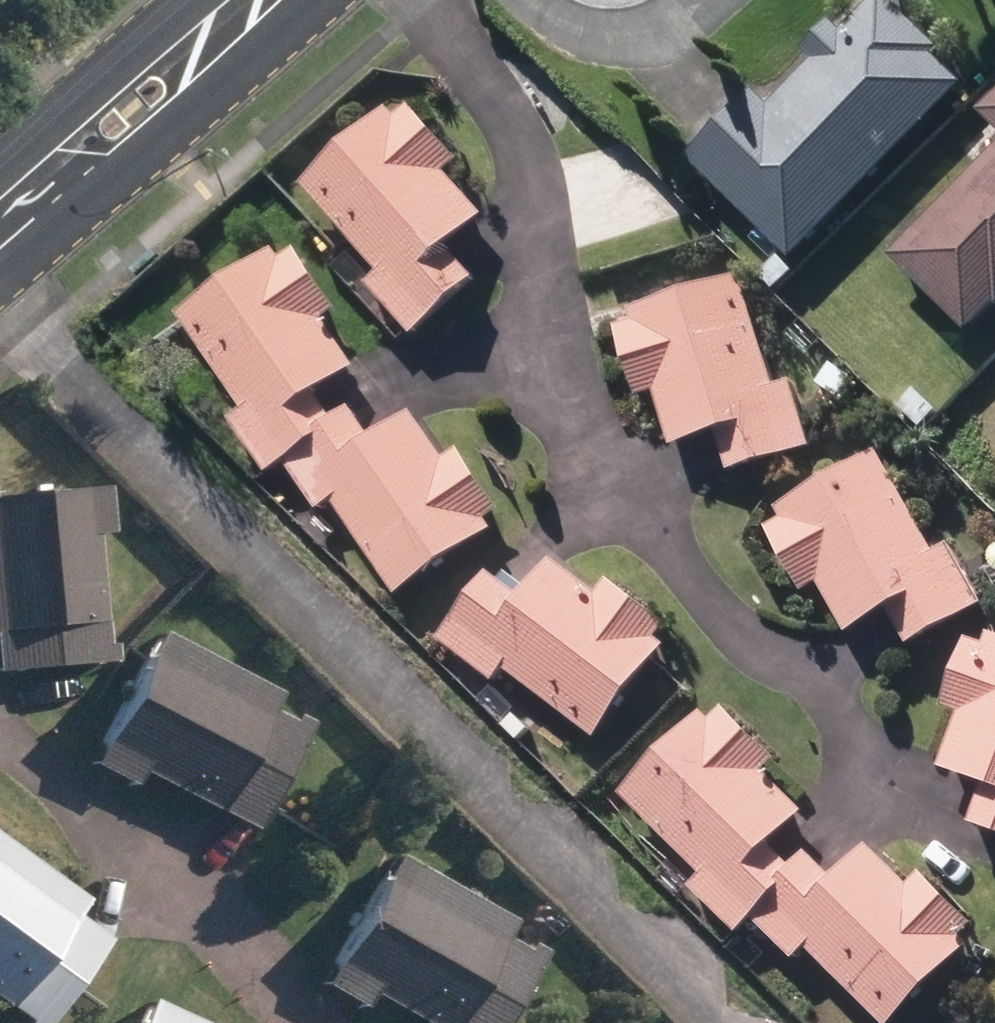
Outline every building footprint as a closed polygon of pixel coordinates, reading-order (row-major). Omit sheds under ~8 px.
[(788,263),(960,89),(931,60),(937,54),(882,0),(875,0),(840,36),(827,24),(799,53),(811,65),(767,110),(751,94),(686,161),(788,263)] [(978,117),(994,134),(994,99),(978,117)] [(362,289),(410,340),(473,282),(445,253),(481,220),(444,179),(457,166),(408,113),(394,125),(383,114),(299,191),(376,276),(362,289)] [(964,337),(992,310),(994,313),(994,151),(887,260),(964,337)] [(265,479),(281,468),(316,445),(311,437),(330,424),(314,400),(354,373),(320,326),(336,316),(293,255),(278,265),(270,253),(176,317),(243,414),(227,424),(265,479)] [(755,279),(772,298),(794,280),(775,260),(755,279)] [(717,438),(728,478),(808,454),(788,386),(772,390),(738,282),(629,314),(634,327),(614,333),(635,401),(654,396),(671,452),(717,438)] [(819,382),(841,396),(853,378),(830,365),(819,382)] [(895,410),(919,434),(938,415),(915,391),(895,410)] [(316,445),(281,468),(315,517),(330,507),(396,603),(491,536),(484,526),(500,516),(457,454),(443,465),(409,417),(370,443),(348,411),(330,424),(311,437),(316,445)] [(886,614),(908,651),(981,608),(948,549),(931,559),(874,460),(775,516),(779,523),(761,534),(799,598),(816,588),(845,639),(886,614)] [(108,665),(107,648),(100,648),(88,538),(104,537),(100,490),(0,500),(0,676),(108,665)] [(994,581),(994,547),(994,546),(982,554),(979,567),(986,579),(994,581)] [(502,674),(596,744),(665,652),(656,644),(667,630),(606,584),(595,599),(549,564),(520,603),(486,578),(436,645),(492,687),(502,674)] [(134,777),(250,837),(305,730),(286,721),(282,727),(261,716),(271,697),(153,636),(86,771),(127,792),(134,777)] [(994,839),(994,641),(987,638),(982,650),(964,643),(938,713),(956,720),(936,775),(980,792),(967,828),(994,839)] [(734,939),(749,924),(779,895),(773,889),(789,871),(769,850),(802,818),(762,778),(774,766),(721,712),(708,724),(701,716),(619,797),(700,880),(687,892),(734,939)] [(102,945),(69,921),(80,905),(0,847),(0,1015),(11,1022),(44,1022),(102,945)] [(749,924),(790,966),(803,953),(871,1022),(896,1022),(967,953),(958,944),(971,931),(918,878),(905,891),(864,849),(830,882),(805,857),(789,871),(773,889),(779,895),(749,924)] [(403,1022),(504,1022),(533,972),(528,969),(535,957),(520,950),(516,956),(498,945),(507,927),(391,859),(315,991),(356,1014),(363,1000),(403,1022)] [(144,1003),(135,1022),(186,1022),(144,1003)]
